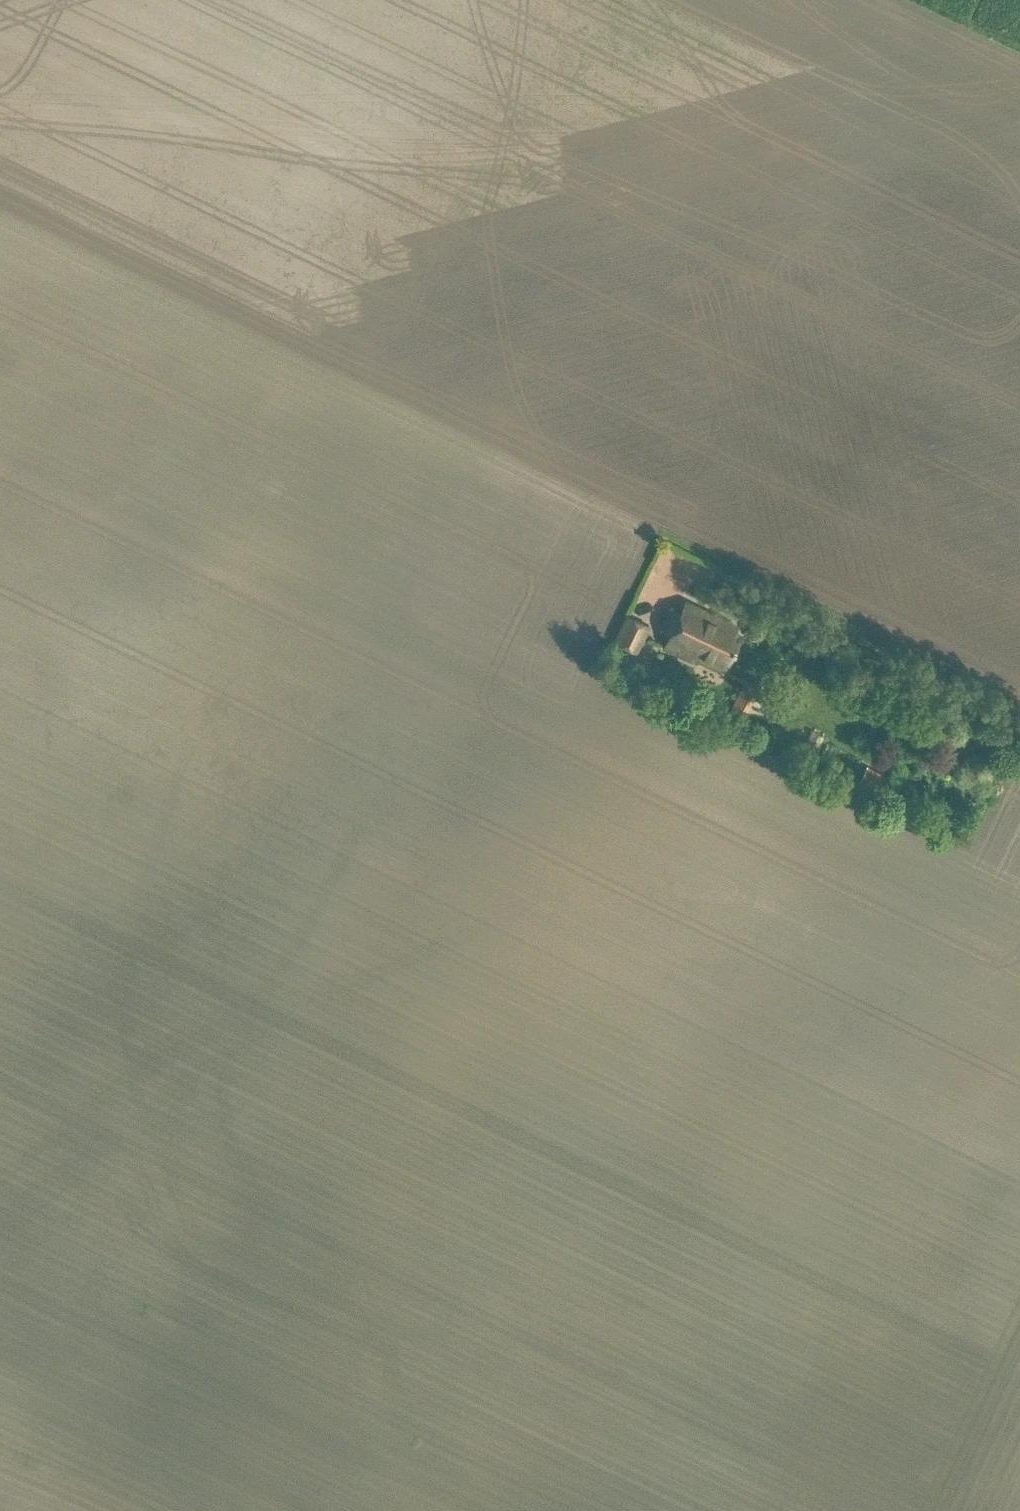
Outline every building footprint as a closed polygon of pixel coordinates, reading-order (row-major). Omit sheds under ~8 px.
[(740,639),(735,637),(739,628),(687,603),(666,648),(695,662),(697,659),(725,672),(740,639)] [(651,623),(629,612),(615,639),(637,650),(651,623)] [(747,681),(732,707),(745,714),(760,688),(747,681)] [(869,765),(860,782),(883,794),(891,777),(869,765)]
